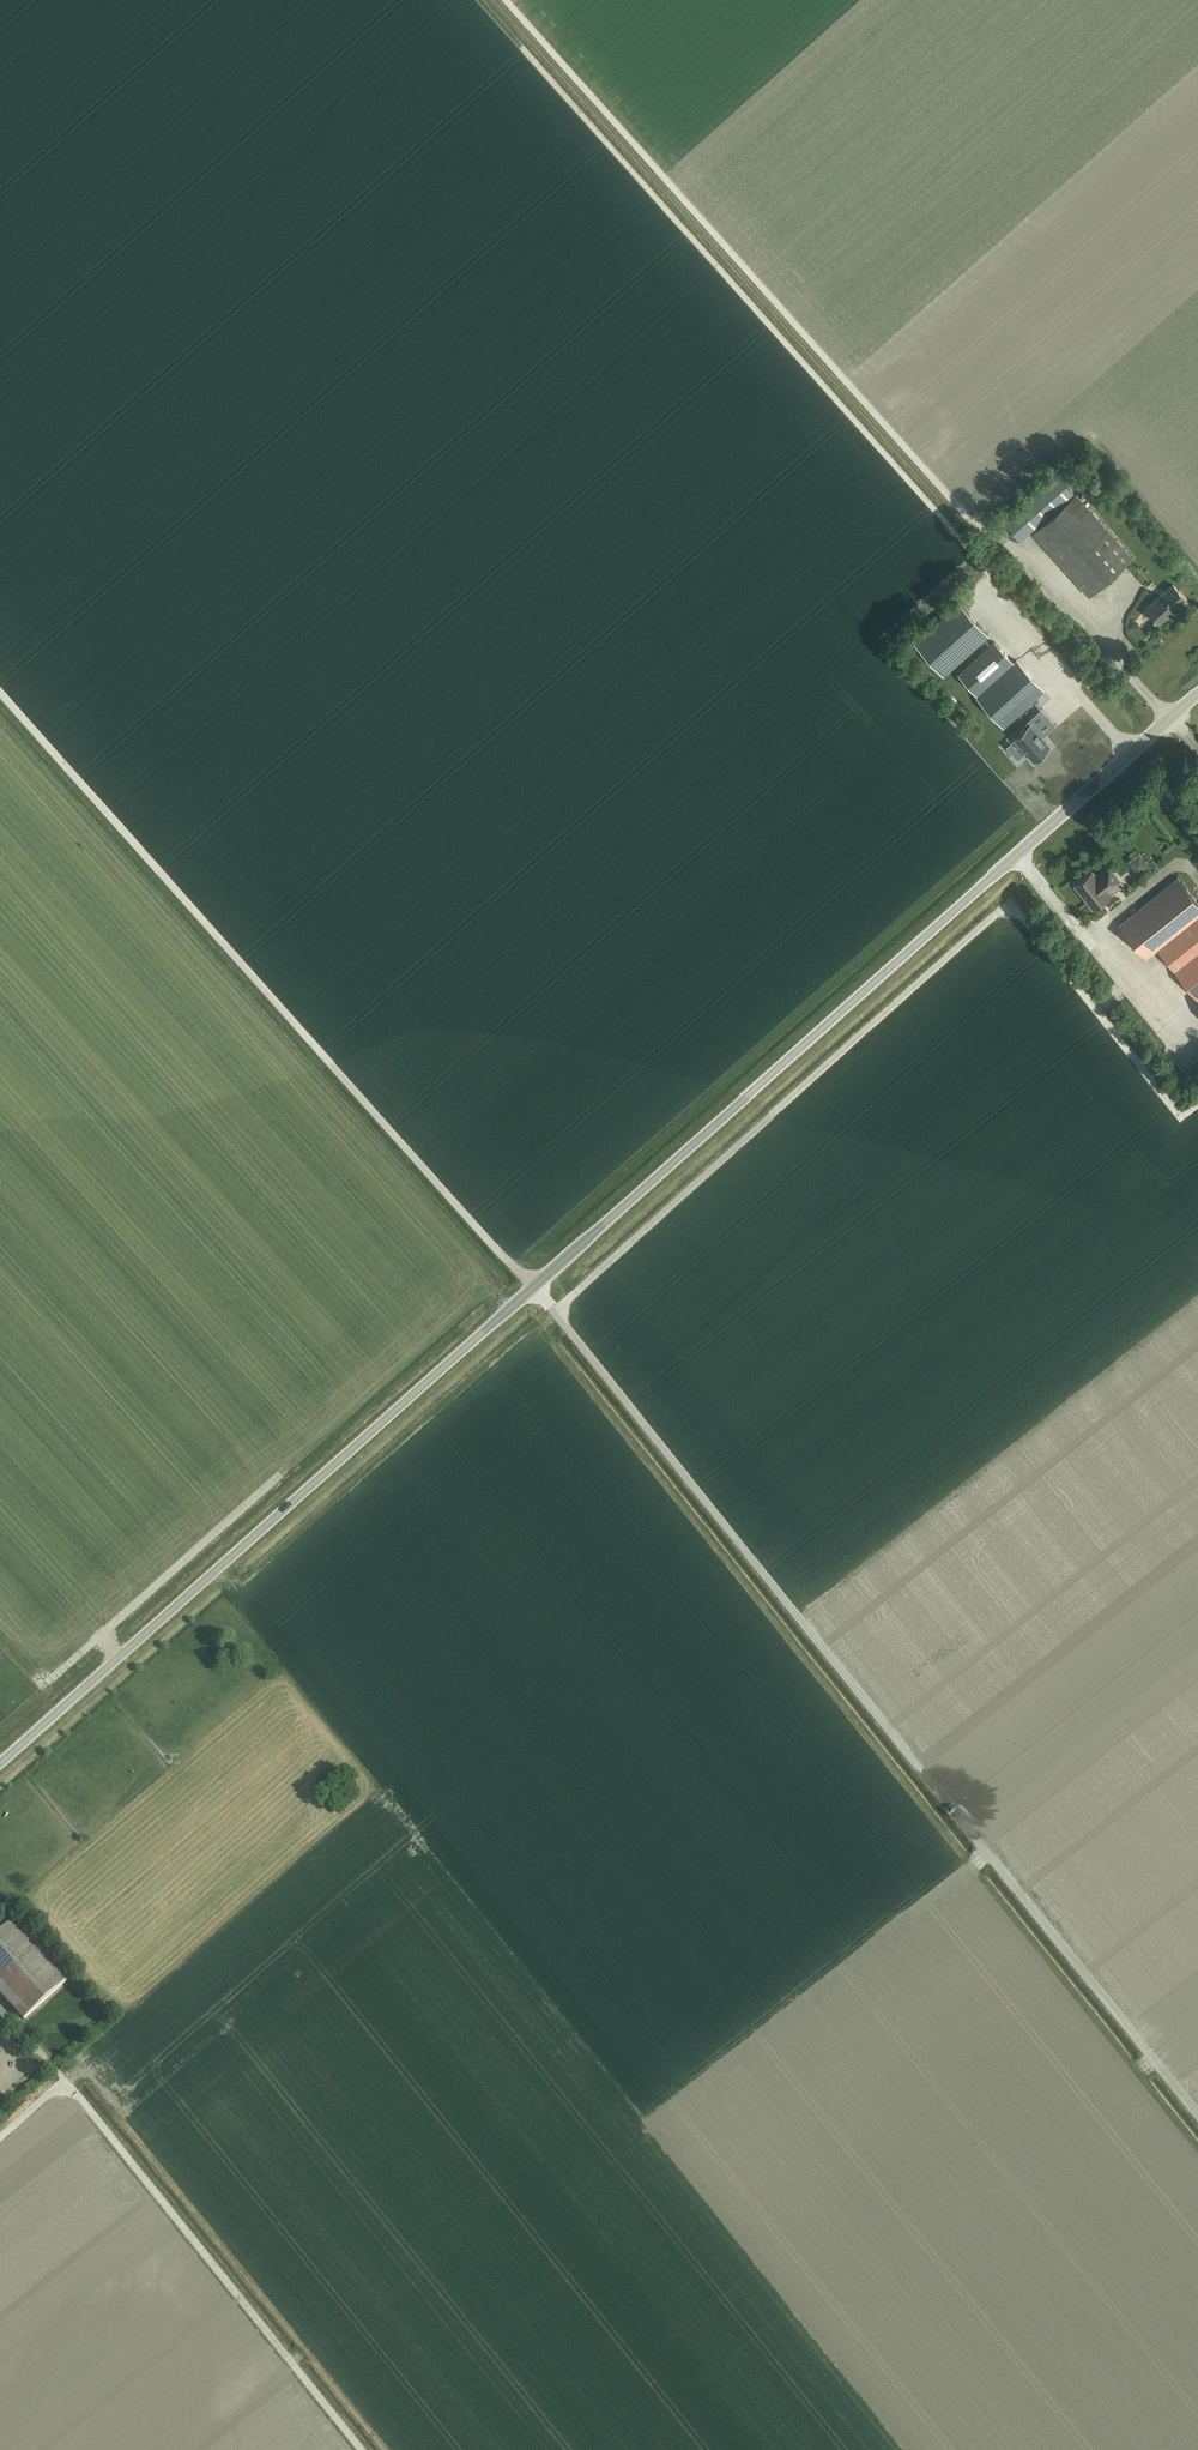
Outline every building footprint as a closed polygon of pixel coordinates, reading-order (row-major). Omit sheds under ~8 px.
[(1037,495),(1052,512),(1073,492),(1059,476),(1037,495)] [(1089,596),(1132,557),(1076,495),(1033,533),(1089,596)] [(1174,613),(1187,601),(1173,585),(1146,609),(1159,623),(1173,611),(1174,613)] [(943,675),(988,635),(959,602),(914,643),(943,675)] [(1141,623),(1132,625),(1135,635),(1143,633),(1141,623)] [(958,674),(977,695),(1013,663),(994,642),(958,674)] [(1004,727),(1030,703),(1043,692),(1044,691),(1017,660),(1013,663),(977,695),(976,696),(1004,727)] [(1034,761),(1050,747),(1030,724),(1014,738),(1034,761)] [(1134,867),(1142,861),(1139,856),(1130,863),(1134,867)] [(1099,875),(1100,877),(1097,879),(1091,872),(1075,884),(1094,908),(1110,895),(1107,892),(1120,881),(1110,867),(1099,875)] [(1028,880),(1040,895),(1051,887),(1038,872),(1028,880)] [(1158,949),(1197,917),(1197,903),(1178,878),(1120,925),(1146,958),(1158,949)] [(1158,949),(1177,973),(1197,957),(1197,917),(1158,949)] [(1177,973),(1197,999),(1197,957),(1177,973)] [(0,1931),(0,1993),(24,2019),(66,1980),(12,1920),(0,1931)] [(1138,2067),(1146,2082),(1157,2076),(1148,2061),(1138,2067)]
